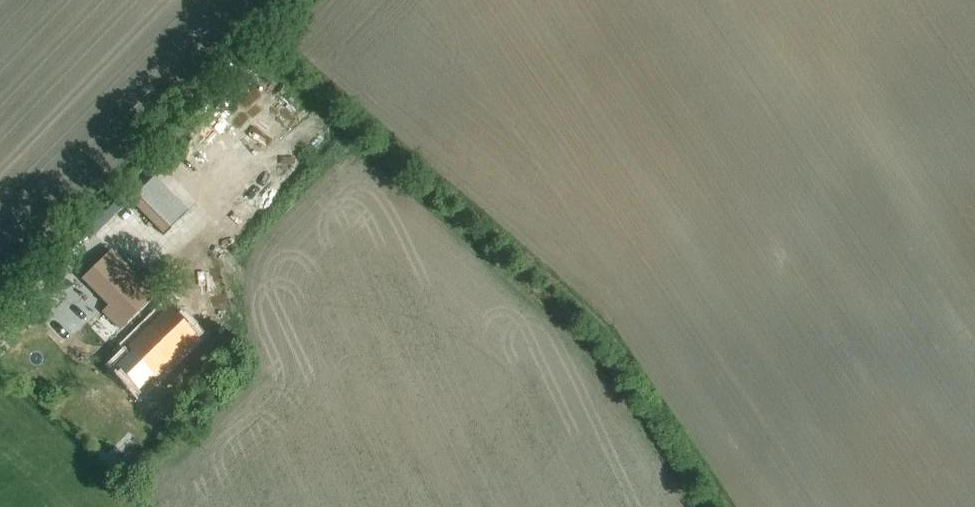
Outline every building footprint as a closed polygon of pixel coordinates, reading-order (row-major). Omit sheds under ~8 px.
[(155,295),(111,250),(81,279),(107,306),(101,312),(119,330),(155,295)] [(115,365),(139,390),(154,376),(155,377),(159,373),(158,372),(166,363),(169,366),(197,339),(166,307),(140,331),(141,332),(126,346),(131,350),(115,365)]
